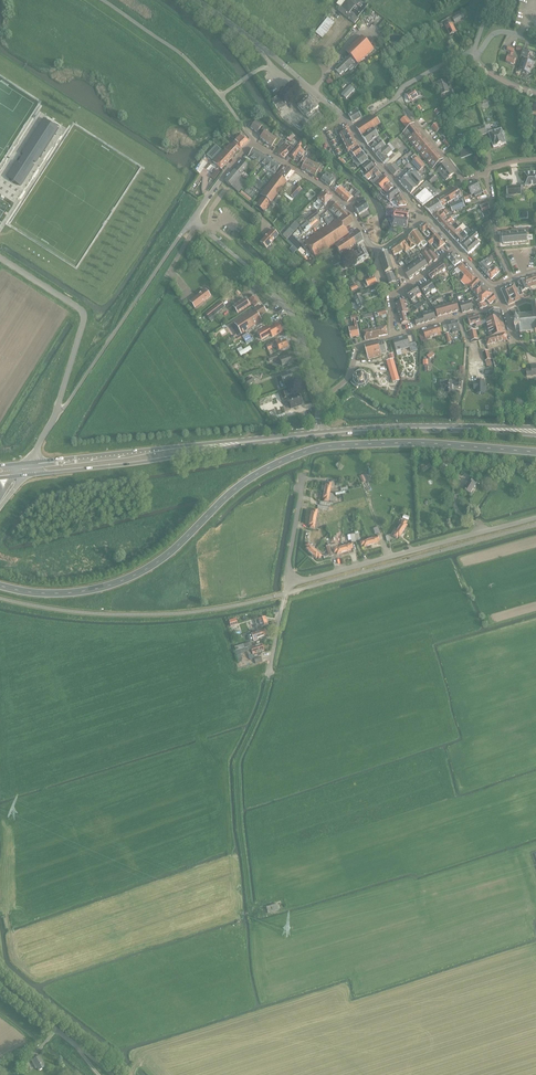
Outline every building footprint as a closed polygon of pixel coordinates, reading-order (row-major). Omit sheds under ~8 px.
[(354,23),(358,18),(358,17),(368,5),(362,0),(346,0),(338,10),(354,23)] [(465,17),(463,13),(453,18),(455,22),(465,17)] [(322,37),(335,22),(328,17),(316,32),(322,37)] [(445,24),(446,27),(450,35),(456,32),(452,24),(451,21),(445,24)] [(350,55),(336,69),(341,74),(345,70),(346,71),(348,70),(349,68),(350,70),(351,70),(353,68),(354,69),(371,52),(375,49),(362,36),(346,51),(350,55)] [(530,73),(534,63),(527,60),(530,52),(524,49),(521,56),(525,57),(520,69),(530,73)] [(514,64),(516,59),(512,57),(513,53),(510,52),(506,62),(514,64)] [(353,75),(345,80),(348,84),(355,79),(353,75)] [(441,94),(449,92),(445,80),(437,82),(441,94)] [(342,94),(346,99),(355,90),(350,85),(342,94)] [(407,95),(411,102),(412,104),(418,100),(419,101),(425,98),(421,91),(418,93),(416,94),(414,91),(407,95)] [(310,114),(319,107),(309,96),(298,106),(307,116),(310,113),(310,114)] [(282,97),(273,102),(277,109),(286,104),(282,97)] [(348,115),(351,121),(354,122),(362,118),(367,115),(363,107),(357,110),(348,115)] [(356,128),(359,132),(368,145),(376,138),(379,136),(374,129),(380,124),(375,116),(356,128)] [(16,161),(9,172),(13,174),(9,179),(18,185),(27,170),(29,171),(34,165),(32,164),(31,163),(33,161),(34,162),(35,163),(39,157),(40,158),(59,128),(43,119),(21,154),(23,155),(18,163),(16,161)] [(250,128),(257,133),(261,127),(255,122),(250,128)] [(337,136),(340,135),(350,130),(348,124),(334,130),(337,136)] [(406,138),(409,142),(420,133),(419,133),(417,129),(413,124),(402,133),(406,138)] [(493,147),(506,143),(501,130),(490,133),(490,132),(487,133),(485,126),(472,131),(474,138),(488,134),(493,147)] [(259,135),(261,136),(261,137),(260,139),(265,143),(270,137),(266,133),(267,131),(263,128),(259,135)] [(350,130),(340,135),(342,139),(352,135),(350,130)] [(420,133),(409,142),(413,147),(423,138),(420,133)] [(240,141),(244,145),(248,141),(241,135),(238,138),(237,137),(236,138),(239,141),(240,141)] [(352,135),(342,139),(344,144),(354,139),(352,135)] [(234,143),(233,143),(240,150),(244,145),(240,141),(239,141),(236,138),(235,139),(234,138),(233,139),(230,136),(229,138),(234,143)] [(270,137),(265,143),(271,147),(273,145),(276,147),(280,140),(276,137),(275,140),(270,137)] [(382,143),(380,140),(379,141),(376,138),(368,145),(376,155),(386,147),(382,143)] [(423,138),(413,147),(419,154),(430,145),(423,138)] [(354,139),(344,144),(346,148),(356,143),(354,139)] [(225,150),(233,157),(240,150),(233,143),(231,146),(229,144),(225,150)] [(286,144),(277,153),(284,158),(294,149),(288,145),(289,144),(288,143),(286,144)] [(348,153),(358,148),(356,143),(346,148),(348,153)] [(386,147),(376,155),(384,164),(389,159),(387,157),(395,150),(389,144),(386,147)] [(207,155),(214,161),(213,162),(221,170),(233,157),(225,150),(223,151),(216,145),(207,155)] [(430,145),(419,154),(426,162),(437,153),(430,145)] [(298,147),(290,156),(294,159),(297,156),(300,159),(305,153),(302,150),(298,147)] [(351,159),(352,159),(355,157),(354,157),(357,154),(359,156),(363,153),(358,148),(348,153),(352,158),(351,159)] [(469,148),(459,152),(462,159),(471,155),(469,148)] [(253,149),(248,157),(260,164),(264,156),(253,149)] [(358,167),(361,165),(368,159),(363,153),(359,156),(357,154),(354,157),(355,157),(352,159),(358,167)] [(437,153),(426,162),(433,169),(443,160),(437,153)] [(419,171),(425,166),(415,155),(412,157),(414,160),(412,163),(419,171)] [(260,164),(265,167),(269,159),(264,156),(260,164)] [(301,169),(308,173),(313,163),(303,157),(300,163),(303,165),(301,169)] [(269,159),(265,167),(270,170),(269,171),(275,162),(269,159)] [(244,160),(227,179),(225,182),(238,193),(246,184),(239,178),(240,176),(241,175),(245,179),(248,175),(244,171),(249,165),(244,160)] [(275,162),(269,171),(275,174),(275,173),(280,165),(275,162)] [(364,168),(367,172),(373,166),(370,162),(364,168)] [(313,163),(308,173),(315,176),(317,172),(320,173),(323,168),(313,163)] [(394,176),(400,171),(394,165),(389,170),(394,176)] [(450,177),(453,174),(445,165),(438,171),(446,180),(449,178),(449,179),(450,178),(450,177)] [(260,196),(261,197),(255,205),(265,212),(271,204),(294,173),(285,166),(277,176),(276,175),(260,196)] [(363,175),(363,176),(369,180),(372,177),(373,178),(375,176),(377,178),(380,174),(381,174),(373,166),(367,172),(363,175)] [(424,181),(415,172),(413,169),(410,172),(399,182),(411,194),(424,181)] [(326,173),(321,181),(329,187),(335,180),(326,173)] [(521,187),(507,188),(507,196),(522,195),(521,188),(525,186),(525,187),(535,186),(535,173),(524,174),(525,184),(521,185),(521,187)] [(372,183),(380,193),(383,191),(390,183),(383,176),(383,177),(380,174),(377,178),(372,183)] [(431,177),(428,180),(432,184),(437,179),(433,175),(431,177)] [(253,184),(257,187),(261,182),(257,179),(253,184)] [(475,196),(482,193),(481,191),(482,191),(477,181),(473,183),(467,185),(472,195),(474,194),(475,196)] [(261,182),(257,187),(262,191),(265,186),(261,182)] [(433,188),(430,185),(427,182),(412,195),(412,196),(415,198),(416,198),(415,199),(420,203),(420,202),(421,202),(421,203),(420,203),(423,206),(434,198),(439,194),(442,192),(439,189),(438,190),(435,187),(433,188)] [(390,183),(383,191),(383,192),(384,191),(387,194),(395,188),(390,183)] [(293,200),(301,190),(297,186),(289,196),(293,200)] [(335,192),(339,195),(344,190),(340,186),(335,192)] [(394,199),(401,194),(401,193),(395,188),(387,194),(384,196),(390,202),(394,199)] [(457,198),(459,202),(464,199),(462,195),(457,188),(453,191),(457,198)] [(344,190),(339,195),(343,199),(348,193),(344,190)] [(450,193),(454,200),(456,204),(459,202),(457,198),(453,191),(450,193)] [(326,204),(332,198),(326,192),(316,203),(319,206),(318,207),(321,210),(324,206),(325,207),(327,205),(326,204)] [(348,193),(343,199),(347,202),(353,197),(348,193)] [(450,193),(438,200),(442,207),(444,205),(444,206),(454,200),(450,193)] [(394,199),(399,207),(406,205),(407,203),(401,194),(394,199)] [(358,215),(359,215),(368,209),(364,203),(365,202),(363,198),(357,202),(359,206),(354,208),(358,215)] [(426,208),(433,215),(441,211),(443,209),(445,208),(444,206),(444,205),(442,207),(438,200),(426,208)] [(453,212),(465,207),(463,201),(451,206),(453,212)] [(329,210),(334,215),(337,213),(336,211),(341,207),(337,203),(329,210)] [(337,213),(334,215),(338,219),(339,220),(348,214),(347,212),(341,207),(336,211),(337,213)] [(392,210),(392,217),(408,219),(409,212),(394,210),(392,210)] [(433,215),(440,223),(449,217),(448,214),(449,213),(446,210),(443,213),(441,211),(433,215)] [(316,211),(307,218),(309,221),(319,214),(316,211)] [(332,247),(334,245),(349,235),(345,228),(354,222),(348,214),(339,220),(338,219),(304,243),(315,258),(332,247)] [(392,217),(391,226),(407,228),(408,219),(392,217)] [(440,223),(447,231),(451,227),(449,225),(454,221),(450,217),(449,217),(440,223)] [(451,227),(447,231),(454,239),(463,231),(455,223),(458,220),(457,219),(454,221),(449,225),(451,227)] [(431,238),(433,240),(437,236),(427,223),(419,229),(423,234),(427,238),(430,237),(431,238)] [(484,228),(481,230),(483,233),(492,228),(490,225),(492,224),(492,223),(484,228)] [(287,239),(295,232),(298,228),(294,224),(283,235),(287,239)] [(463,231),(454,239),(461,246),(473,234),(467,227),(463,231)] [(349,235),(334,245),(341,257),(348,253),(347,251),(351,249),(352,249),(364,242),(357,230),(356,229),(349,235)] [(503,244),(527,242),(526,229),(522,229),(521,230),(520,230),(519,229),(511,230),(511,231),(502,232),(503,244)] [(278,236),(272,230),(267,236),(266,236),(260,243),(266,249),(273,242),(272,242),(278,236)] [(417,231),(414,233),(421,244),(423,247),(427,244),(426,242),(417,231)] [(418,247),(421,244),(414,233),(410,236),(418,247)] [(473,234),(461,246),(469,255),(480,245),(475,239),(478,236),(475,233),(473,234)] [(431,238),(427,241),(428,243),(430,245),(432,244),(435,242),(437,245),(436,247),(438,249),(440,248),(444,244),(437,236),(433,240),(431,238)] [(404,241),(410,250),(416,246),(410,237),(404,241)] [(400,245),(404,251),(406,253),(410,250),(404,241),(400,244),(400,245)] [(399,254),(404,251),(400,245),(400,244),(391,250),(394,256),(399,254)] [(354,261),(356,265),(368,259),(362,247),(357,250),(357,248),(353,250),(352,249),(351,249),(347,251),(348,253),(349,254),(348,255),(352,262),(354,261)] [(434,262),(438,260),(430,249),(430,250),(428,248),(422,253),(420,251),(416,254),(418,257),(422,254),(429,264),(433,261),(434,262)] [(380,255),(386,273),(385,274),(386,275),(393,273),(393,271),(394,271),(388,252),(380,255)] [(453,253),(447,258),(455,267),(461,262),(453,253)] [(425,268),(427,266),(423,259),(404,272),(410,280),(413,278),(412,277),(415,274),(416,275),(419,273),(418,272),(421,270),(422,271),(425,269),(425,268)] [(487,260),(480,267),(488,275),(492,270),(488,266),(492,263),(491,262),(489,263),(487,260)] [(435,269),(439,274),(446,269),(442,263),(435,269)] [(469,287),(477,278),(470,271),(462,264),(458,268),(452,273),(453,274),(457,272),(459,273),(461,271),(465,275),(463,278),(461,281),(465,285),(466,284),(469,287)] [(492,270),(488,275),(492,279),(500,272),(493,264),(489,267),(488,266),(492,270)] [(428,274),(431,279),(439,274),(435,269),(428,274)] [(386,275),(388,280),(389,285),(396,282),(396,281),(399,281),(398,277),(395,277),(393,273),(386,275)] [(529,289),(529,290),(532,289),(531,287),(535,285),(535,276),(525,280),(529,289)] [(367,282),(364,283),(366,288),(369,287),(377,283),(374,277),(366,281),(367,282)] [(477,278),(469,287),(464,290),(465,292),(470,288),(471,290),(481,282),(477,278)] [(518,283),(520,287),(522,292),(529,289),(525,280),(518,283)] [(425,285),(431,293),(436,289),(430,281),(425,285)] [(481,282),(471,290),(472,291),(476,296),(482,291),(485,294),(489,290),(481,282)] [(514,284),(508,287),(509,288),(508,289),(509,290),(509,289),(513,298),(514,297),(516,302),(521,300),(520,296),(516,288),(514,284)] [(420,288),(426,296),(431,293),(425,285),(420,288)] [(411,289),(416,297),(421,293),(416,286),(411,289)] [(508,287),(501,290),(508,306),(516,302),(514,297),(513,298),(509,289),(509,290),(508,289),(509,288),(508,287)] [(406,293),(408,295),(412,300),(416,297),(411,289),(406,293)] [(205,290),(190,303),(195,310),(211,297),(205,290)] [(482,303),(485,307),(487,306),(484,301),(487,299),(494,294),(489,290),(485,294),(479,299),(482,303)] [(478,305),(480,309),(485,307),(482,303),(479,299),(485,294),(482,291),(476,296),(478,298),(475,300),(479,305),(478,305)] [(363,298),(368,296),(367,292),(361,294),(354,297),(359,310),(367,307),(363,298)] [(494,294),(487,299),(490,304),(495,300),(496,302),(497,302),(498,300),(494,294)] [(252,304),(252,305),(255,308),(260,304),(255,297),(250,301),(247,303),(244,298),(235,304),(236,305),(233,307),(238,314),(252,304)] [(396,304),(398,309),(407,307),(405,301),(396,304)] [(451,303),(454,312),(460,310),(457,301),(451,303)] [(221,302),(206,315),(211,322),(219,316),(216,314),(225,307),(221,302)] [(514,318),(516,332),(520,331),(520,334),(521,334),(521,333),(525,333),(526,333),(526,334),(527,333),(531,332),(531,333),(531,332),(535,332),(535,333),(535,332),(535,304),(532,305),(532,304),(532,305),(533,309),(532,309),(532,310),(533,309),(533,313),(529,313),(529,312),(528,313),(524,314),(524,313),(523,313),(523,314),(519,315),(519,314),(518,314),(518,317),(514,318)] [(235,324),(242,335),(261,322),(259,318),(266,313),(262,306),(235,324)] [(435,308),(438,317),(444,315),(441,306),(435,308)] [(398,309),(400,315),(406,313),(409,313),(407,307),(398,309)] [(499,309),(489,312),(491,317),(491,319),(501,316),(499,309)] [(428,312),(431,321),(436,319),(434,311),(428,312)] [(423,314),(424,317),(426,323),(431,321),(428,312),(423,314)] [(409,322),(408,322),(406,313),(400,315),(402,324),(409,322)] [(482,325),(479,315),(479,314),(468,318),(469,320),(468,320),(469,324),(470,323),(471,325),(476,323),(477,327),(482,325)] [(360,336),(357,326),(357,322),(359,321),(358,315),(351,317),(352,323),(353,327),(349,328),(351,338),(360,336)] [(491,319),(486,320),(489,329),(504,325),(501,316),(491,319)] [(417,325),(426,323),(424,317),(415,319),(417,325)] [(453,333),(461,331),(458,321),(448,324),(450,330),(452,330),(453,333)] [(504,325),(489,329),(491,337),(506,334),(504,325)] [(378,328),(379,336),(388,335),(387,326),(378,328)] [(443,335),(440,326),(419,333),(421,341),(426,339),(426,340),(443,335)] [(269,331),(260,336),(263,342),(273,337),(275,340),(282,335),(281,333),(282,332),(280,327),(270,332),(269,331)] [(371,329),(373,339),(380,338),(379,336),(378,328),(371,329)] [(364,331),(366,340),(373,339),(371,329),(364,331)] [(448,333),(445,334),(448,345),(459,341),(458,338),(450,340),(448,333)] [(486,339),(488,346),(508,340),(506,334),(491,337),(486,339)] [(409,346),(406,337),(394,340),(397,352),(410,348),(411,353),(417,351),(415,344),(409,346)] [(279,351),(288,348),(285,341),(280,343),(279,340),(275,342),(273,343),(274,346),(277,345),(279,351)] [(365,346),(369,360),(382,357),(381,355),(387,354),(384,341),(365,346)] [(482,352),(484,360),(485,362),(493,360),(491,354),(489,354),(488,351),(482,352)] [(289,357),(288,357),(288,356),(287,356),(287,357),(286,357),(286,358),(283,359),(283,357),(279,359),(282,367),(287,365),(288,367),(292,365),(289,357)] [(393,359),(387,361),(393,382),(399,380),(393,359)] [(532,366),(532,369),(527,370),(528,376),(535,375),(535,365),(532,366)] [(351,382),(355,386),(357,389),(358,388),(360,386),(359,387),(364,387),(367,385),(369,381),(369,376),(366,373),(367,373),(365,371),(362,371),(360,371),(359,371),(357,372),(356,372),(355,373),(354,374),(354,375),(353,376),(355,378),(351,382)] [(282,380),(277,382),(280,390),(286,388),(284,384),(285,384),(293,381),(290,372),(281,376),(282,380)] [(247,386),(254,382),(252,378),(245,382),(247,386)] [(478,383),(474,383),(474,389),(478,389),(478,394),(477,394),(484,394),(484,392),(487,392),(487,387),(484,387),(484,380),(477,381),(478,381),(478,383)] [(462,388),(462,383),(462,381),(458,381),(458,383),(446,383),(446,387),(445,387),(445,392),(446,392),(446,395),(454,395),(454,388),(458,388),(462,388)] [(292,409),(302,405),(298,394),(292,396),(291,394),(288,395),(287,392),(281,394),(283,400),(288,398),(292,409)] [(424,472),(432,467),(428,460),(420,466),(424,472)] [(363,475),(360,476),(362,483),(366,481),(369,480),(366,474),(363,475)] [(470,494),(476,484),(473,482),(475,479),(471,477),(463,489),(470,494)] [(328,502),(328,501),(333,502),(334,496),(331,494),(329,493),(330,492),(324,491),(323,498),(324,499),(324,501),(328,502)] [(333,508),(333,506),(331,506),(333,506),(333,504),(331,503),(331,504),(320,502),(320,505),(318,505),(317,509),(333,511),(333,508)] [(311,511),(310,518),(316,519),(317,512),(319,513),(319,511),(317,511),(317,510),(313,509),(313,512),(311,511)] [(404,520),(398,528),(403,531),(407,525),(405,524),(407,522),(404,520)] [(399,537),(403,531),(398,528),(393,536),(396,538),(398,536),(399,537)] [(360,541),(359,534),(359,532),(355,532),(355,535),(355,534),(351,535),(351,540),(352,542),(356,542),(356,541),(360,541)] [(305,549),(311,554),(315,550),(308,543),(305,546),(307,548),(305,549)] [(342,547),(344,552),(351,550),(350,549),(353,548),(352,544),(342,547)] [(326,546),(328,554),(323,555),(324,559),(330,557),(333,556),(332,550),(333,549),(334,553),(337,552),(337,554),(344,552),(342,547),(339,548),(338,545),(332,546),(332,545),(330,545),(328,546),(326,546)] [(322,556),(315,550),(311,554),(316,559),(317,557),(319,559),(322,556)] [(262,627),(268,625),(265,617),(259,619),(255,620),(257,625),(256,627),(257,630),(263,628),(262,627)] [(236,618),(229,620),(231,627),(238,625),(236,618)] [(240,625),(242,630),(243,633),(249,631),(248,628),(246,623),(240,625)] [(252,634),(248,635),(250,641),(253,640),(254,641),(258,640),(258,638),(267,635),(265,629),(253,633),(252,634)] [(254,654),(264,651),(262,644),(250,648),(250,647),(246,648),(247,651),(251,650),(253,654),(248,656),(249,659),(255,657),(254,654)] [(265,914),(268,913),(279,910),(278,904),(267,907),(263,908),(265,914)] [(39,1070),(45,1067),(40,1056),(32,1060),(36,1068),(37,1067),(39,1070)]
